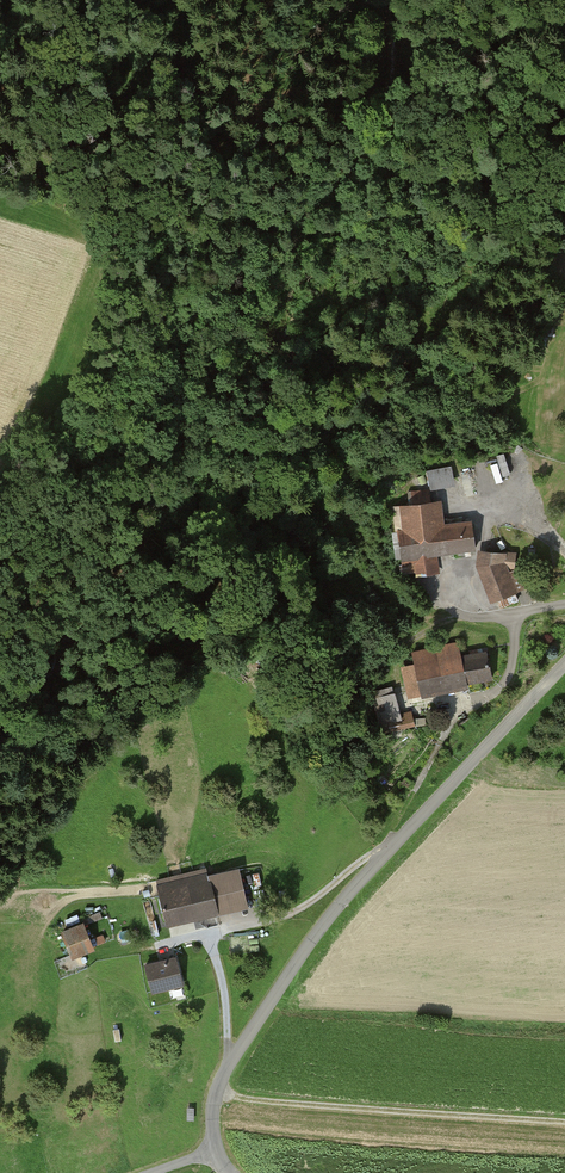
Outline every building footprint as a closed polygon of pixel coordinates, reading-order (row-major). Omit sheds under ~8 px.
[(457,480),(454,462),(427,466),(430,485),(457,480)] [(399,576),(437,572),(435,551),(474,547),(471,521),(439,525),(437,502),(391,507),(399,576)] [(477,569),(491,602),(516,593),(505,569),(513,569),(514,553),(478,552),(477,569)] [(401,668),(407,699),(492,681),(486,652),(458,658),(455,645),(409,655),(412,665),(401,668)] [(157,883),(166,925),(245,907),(235,865),(157,883)] [(69,956),(92,948),(83,923),(60,931),(69,956)] [(153,993),(184,986),(178,957),(146,964),(153,993)]
